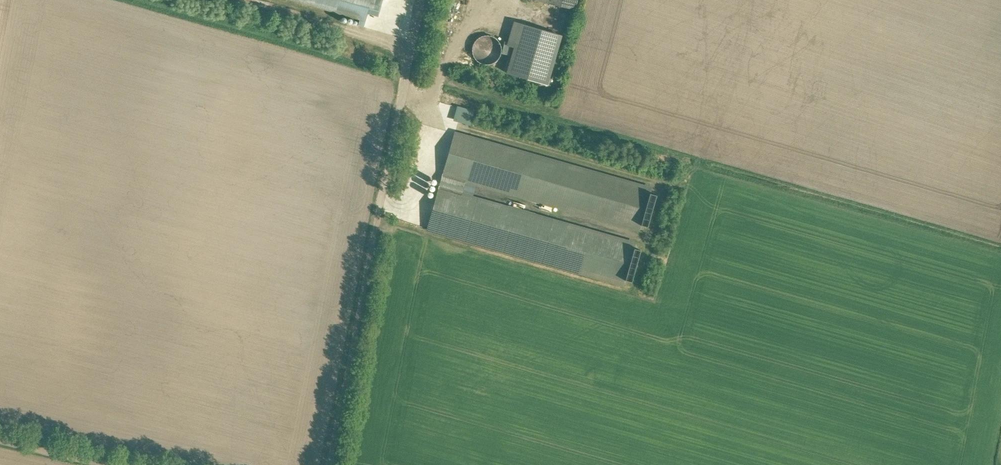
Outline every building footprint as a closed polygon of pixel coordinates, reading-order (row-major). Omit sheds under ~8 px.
[(369,19),(374,0),(297,0),(369,19)] [(475,55),(478,59),(481,62),(486,64),(491,64),(496,63),(500,60),(503,56),(505,51),(505,46),(503,41),(499,38),(495,35),(490,34),(485,35),(481,37),(477,40),(475,45),(474,50),(475,55)] [(515,60),(511,71),(521,75),(525,63),(515,60)] [(468,125),(472,111),(454,105),(450,119),(468,125)] [(427,229),(625,286),(627,278),(636,281),(645,249),(638,246),(640,241),(465,191),(467,181),(642,231),(644,224),(651,226),(661,193),(654,190),(655,186),(457,129),(427,229)]
